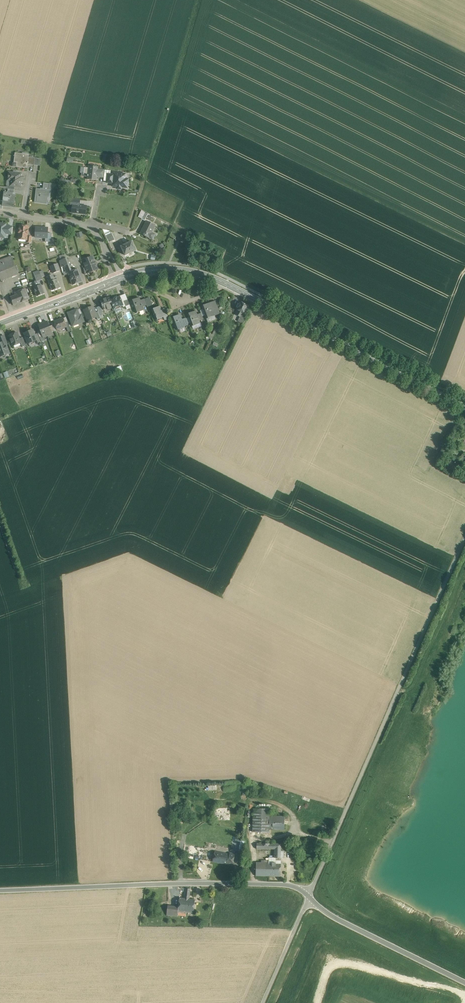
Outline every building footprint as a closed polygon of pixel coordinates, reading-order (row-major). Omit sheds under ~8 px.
[(19,156),(15,155),(14,155),(14,156),(15,156),(14,163),(13,163),(12,165),(13,166),(24,168),(24,165),(28,166),(28,164),(29,157),(29,154),(19,153),(19,156)] [(98,166),(88,165),(88,168),(84,167),(83,174),(87,175),(87,179),(97,181),(97,176),(98,169),(98,166)] [(22,174),(8,172),(7,178),(11,178),(10,186),(15,187),(21,187),(22,174)] [(120,174),(114,173),(112,183),(112,186),(117,187),(121,188),(121,187),(127,188),(128,183),(127,183),(127,179),(122,179),(120,179),(120,174)] [(43,190),(36,189),(35,196),(37,197),(37,198),(37,203),(47,205),(48,197),(49,198),(49,194),(51,194),(51,191),(49,191),(43,190)] [(7,192),(4,192),(3,205),(3,206),(14,207),(14,201),(13,201),(14,193),(7,192)] [(86,214),(87,206),(79,205),(80,200),(72,199),(71,202),(73,202),(72,212),(86,214)] [(155,226),(147,222),(141,233),(152,239),(155,235),(151,233),(155,226)] [(28,227),(19,226),(19,229),(18,229),(18,233),(18,239),(19,239),(19,237),(26,238),(25,240),(26,240),(27,236),(27,234),(28,234),(28,230),(28,227)] [(52,228),(36,227),(35,237),(46,238),(46,241),(52,242),(52,228)] [(112,233),(106,236),(109,243),(115,240),(112,233)] [(132,242),(125,246),(124,244),(120,246),(125,255),(136,250),(132,242)] [(0,261),(0,277),(1,280),(17,273),(11,257),(0,261)] [(93,257),(90,259),(88,258),(87,259),(87,260),(88,262),(85,263),(87,267),(88,269),(87,270),(88,273),(98,270),(93,257)] [(67,258),(59,261),(61,267),(64,266),(69,264),(67,258)] [(56,263),(50,266),(54,273),(59,271),(56,263)] [(69,264),(64,266),(66,272),(67,273),(68,273),(72,271),(69,264)] [(72,271),(68,273),(69,274),(73,285),(82,281),(78,269),(72,271)] [(37,281),(32,283),(34,288),(37,296),(44,293),(41,285),(39,281),(37,281)] [(53,282),(49,284),(51,291),(59,288),(57,281),(53,282)] [(23,290),(22,287),(14,290),(16,295),(19,302),(29,298),(26,289),(23,290)] [(110,297),(100,301),(104,310),(113,307),(111,300),(110,297)] [(120,297),(111,300),(113,307),(114,309),(124,306),(120,297)] [(140,298),(131,301),(136,313),(144,310),(143,307),(141,301),(140,298)] [(241,302),(241,304),(240,304),(237,308),(238,308),(237,310),(239,311),(237,315),(240,317),(241,314),(243,315),(244,314),(248,306),(241,302)] [(210,303),(202,306),(206,319),(215,315),(214,314),(212,308),(210,303)] [(93,306),(84,310),(88,319),(96,316),(97,316),(95,313),(93,306)] [(160,307),(152,310),(156,320),(163,317),(164,317),(163,314),(161,310),(160,307)] [(77,309),(68,313),(73,326),(82,322),(80,316),(77,309)] [(198,315),(196,311),(188,314),(193,326),(201,323),(200,321),(198,315)] [(243,315),(241,314),(240,317),(238,321),(243,324),(246,317),(243,315)] [(180,316),(173,319),(177,330),(185,328),(184,326),(182,320),(180,316)] [(64,318),(54,322),(57,330),(66,326),(67,326),(65,323),(64,318)] [(48,321),(43,323),(48,336),(52,334),(52,332),(50,327),(48,321)] [(43,323),(38,325),(40,330),(43,338),(48,336),(43,323)] [(31,330),(24,333),(26,337),(26,339),(27,339),(28,343),(36,340),(37,340),(35,335),(33,331),(32,332),(31,330)] [(17,333),(9,336),(10,339),(10,340),(11,342),(12,342),(13,346),(21,343),(19,339),(17,333)] [(0,344),(0,355),(1,356),(9,353),(6,345),(4,342),(0,344)] [(460,466),(450,461),(447,468),(457,473),(460,466)] [(270,809),(254,808),(253,832),(269,833),(270,816),(270,809)] [(285,816),(270,816),(269,824),(272,824),(272,829),(284,830),(285,816)] [(281,844),(257,843),(257,849),(274,849),(274,858),(281,858),(284,858),(284,850),(281,850),(281,844)] [(231,854),(216,851),(215,862),(235,865),(237,853),(232,852),(231,854)] [(269,857),(269,860),(265,860),(265,862),(256,862),(256,876),(281,876),(281,858),(274,858),(269,857)] [(184,899),(182,899),(181,912),(185,912),(193,913),(194,900),(188,900),(184,899)] [(177,908),(167,907),(166,915),(177,916),(177,915),(177,912),(177,908)]
